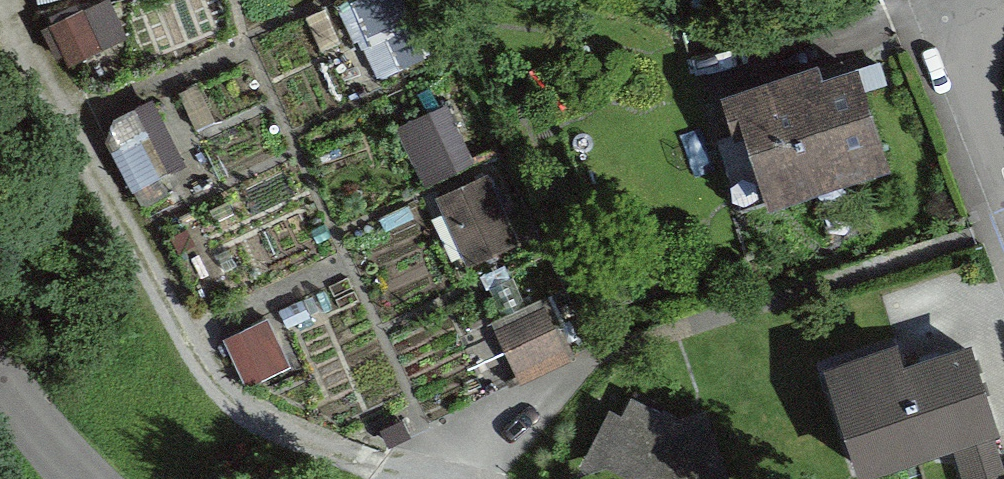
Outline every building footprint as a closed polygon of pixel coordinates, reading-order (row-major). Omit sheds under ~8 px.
[(433,51),(415,0),(350,0),(375,71),(433,51)] [(91,3),(55,22),(78,65),(114,46),(91,3)] [(801,62),(709,89),(745,210),(882,170),(850,65),(806,78),(801,62)] [(465,257),(516,234),(454,97),(403,120),(465,257)] [(128,177),(186,169),(176,103),(118,112),(128,177)] [(464,334),(482,386),(575,354),(558,302),(464,334)] [(811,359),(842,478),(950,450),(958,478),(1000,478),(964,339),(884,359),(879,341),(811,359)] [(718,472),(726,469),(704,405),(677,414),(630,391),(622,410),(609,402),(576,470),(606,464),(636,478),(720,478),(718,472)]
